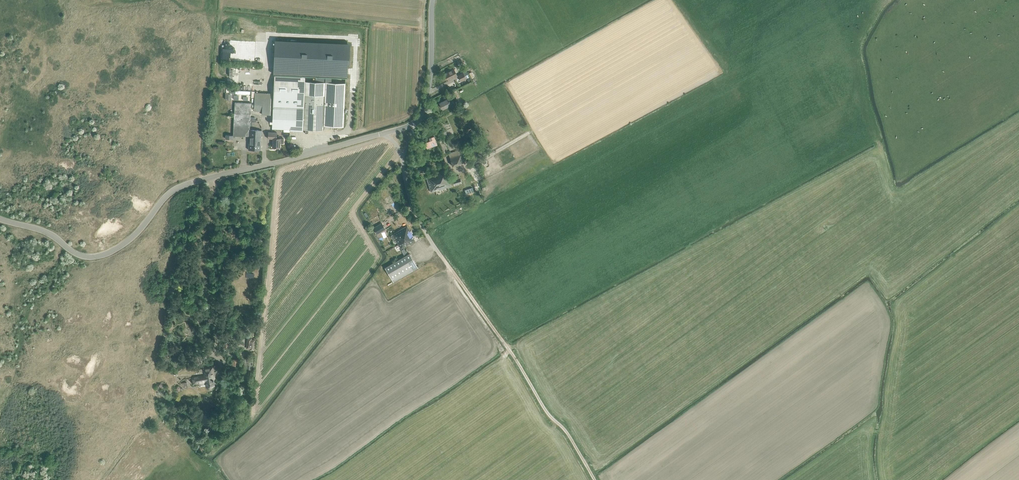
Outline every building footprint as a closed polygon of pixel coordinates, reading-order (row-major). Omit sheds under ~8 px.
[(273,94),(272,128),(283,129),(290,129),(291,126),(303,126),(303,129),(323,130),(323,126),(337,127),(343,127),(344,104),(345,89),(345,78),(348,78),(347,78),(347,77),(347,73),(348,63),(348,45),(276,42),(275,67),(275,68),(274,74),(274,75),(315,77),(315,82),(274,80),(273,93),(273,94)] [(445,74),(446,77),(448,80),(457,76),(454,69),(445,74)] [(458,75),(459,78),(461,81),(466,79),(463,72),(458,75)] [(262,111),(262,114),(270,114),(271,93),(255,93),(254,111),(262,111)] [(450,101),(453,99),(450,93),(446,96),(448,99),(439,103),(442,109),(451,104),(450,101)] [(233,135),(233,136),(249,136),(250,130),(250,122),(251,122),(251,121),(250,121),(250,117),(250,114),(251,114),(251,103),(235,102),(234,113),(233,135)] [(250,130),(249,136),(248,150),(260,150),(261,130),(256,130),(250,130)] [(277,132),(268,132),(268,138),(272,139),(272,147),(280,148),(280,143),(283,143),(284,138),(277,138),(277,132)] [(432,141),(425,143),(427,148),(437,145),(434,137),(431,138),(432,141)] [(464,162),(460,150),(448,153),(448,155),(450,161),(452,167),(460,164),(464,163),(464,162)] [(478,159),(476,151),(466,153),(469,162),(478,159)] [(445,171),(426,176),(431,192),(451,186),(449,178),(448,175),(446,175),(445,171)] [(452,177),(449,178),(451,186),(454,185),(461,183),(459,175),(452,177)] [(377,234),(385,229),(381,223),(374,228),(377,234)] [(391,235),(391,236),(393,239),(394,240),(395,239),(398,243),(398,244),(400,248),(405,246),(414,240),(412,237),(413,236),(412,235),(410,231),(407,226),(393,234),(393,235),(391,235)] [(409,254),(385,268),(393,282),(417,268),(409,254)] [(248,360),(245,359),(243,369),(247,369),(247,371),(250,371),(251,361),(248,361),(248,360)] [(200,382),(200,385),(200,382),(206,381),(207,384),(207,381),(214,380),(213,373),(209,373),(204,373),(205,375),(193,377),(194,382),(192,383),(194,383),(200,382)]
